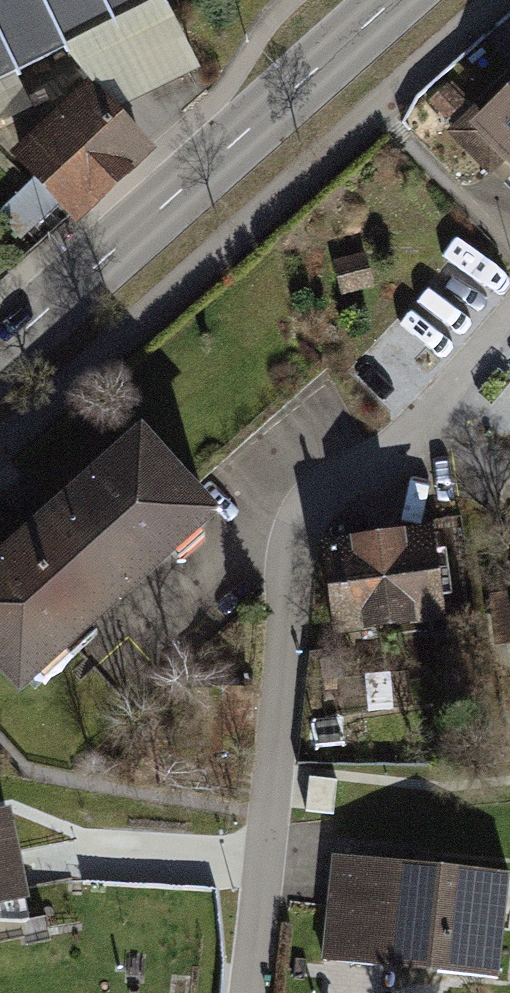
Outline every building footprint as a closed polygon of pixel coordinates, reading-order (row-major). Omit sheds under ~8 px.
[(66,36),(85,73),(88,69),(117,100),(196,61),(166,0),(0,0),(0,69),(66,36)] [(117,100),(88,69),(85,73),(12,139),(74,206),(150,136),(117,100)] [(465,131),(509,176),(509,86),(465,131)] [(0,559),(0,678),(22,702),(222,520),(141,431),(0,559)] [(355,564),(329,567),(339,641),(448,627),(438,548),(410,552),(408,537),(352,544),(355,564)] [(496,655),(509,654),(509,595),(490,597),(496,655)] [(0,821),(0,914),(33,907),(16,818),(0,821)] [(334,861),(325,972),(503,987),(509,897),(509,876),(334,861)]
